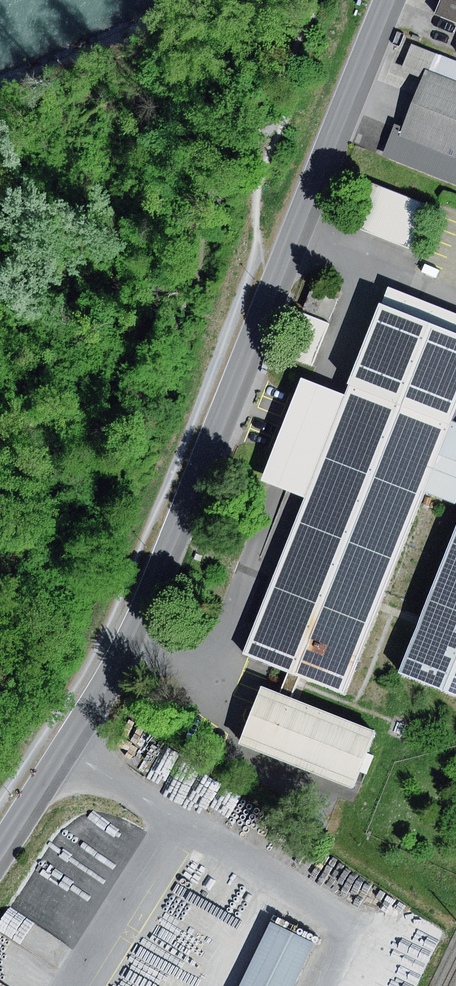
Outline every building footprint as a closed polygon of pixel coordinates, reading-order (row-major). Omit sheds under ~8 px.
[(438,11),(455,19),(455,0),(443,0),(438,11)] [(411,42),(400,70),(423,79),(404,126),(396,123),(384,154),(455,182),(455,60),(411,42)] [(372,184),(356,228),(415,249),(431,206),(372,184)] [(329,324),(302,314),(285,356),(312,367),(329,324)] [(304,497),(345,395),(320,385),(302,378),(261,480),(280,487),(304,497)] [(454,422),(351,381),(345,395),(304,497),(242,654),(346,695),(426,492),(454,422)] [(426,492),(455,503),(455,422),(454,422),(426,492)] [(400,673),(455,694),(455,528),(400,673)] [(375,729),(261,687),(240,743),(354,786),(375,729)] [(316,944),(271,922),(240,985),(296,985),(316,944)]
